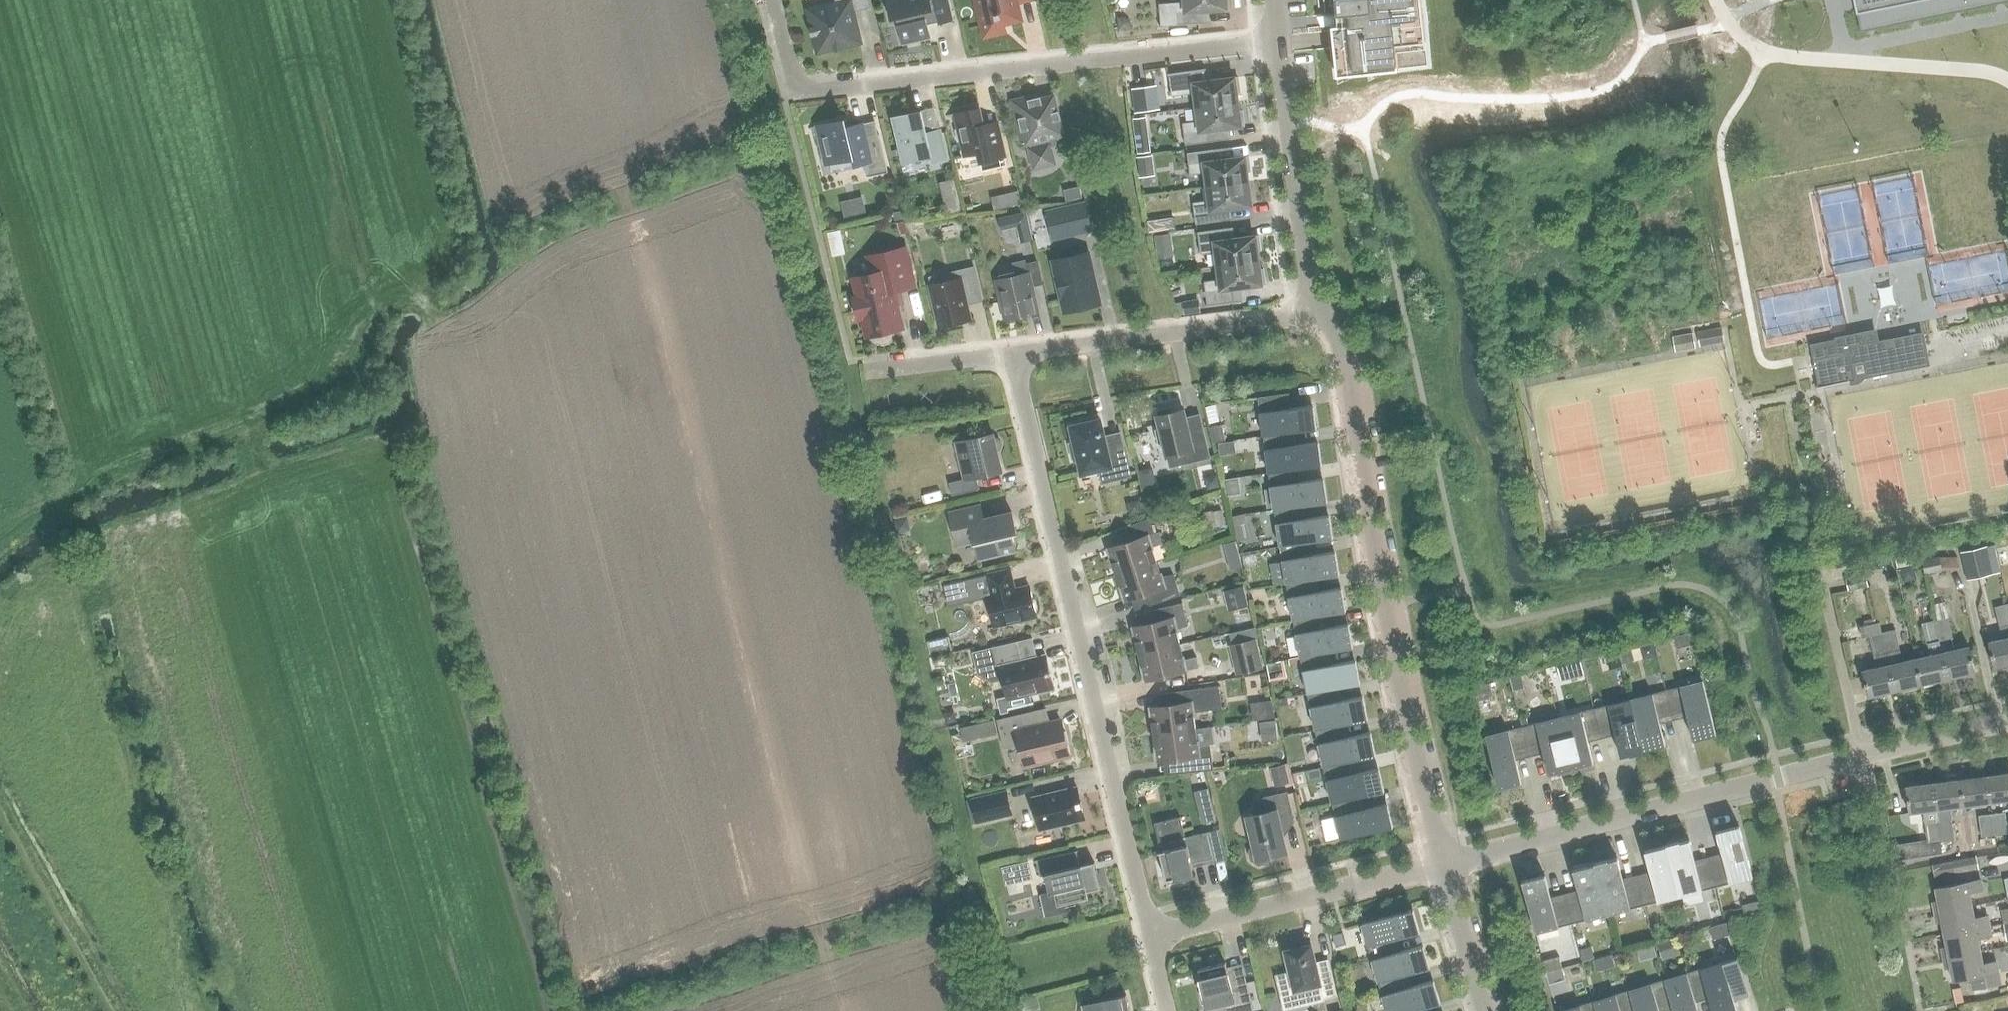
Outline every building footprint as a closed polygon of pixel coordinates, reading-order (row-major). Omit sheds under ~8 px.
[(870,6),(869,0),(837,0),(838,4),(810,10),(813,25),(809,26),(812,37),(813,37),(817,54),(835,50),(835,51),(845,49),(845,45),(860,41),(852,11),(870,6)] [(891,20),(897,19),(903,45),(931,38),(928,23),(939,21),(939,24),(955,20),(950,0),(887,0),(891,20)] [(985,36),(1006,31),(1004,23),(1021,19),(1017,1),(1024,0),(976,0),(985,36)] [(1226,0),(1186,0),(1186,1),(1159,3),(1161,25),(1160,25),(1160,26),(1201,23),(1201,22),(1199,22),(1198,10),(1226,8),(1226,0)] [(1330,6),(1337,5),(1339,24),(1332,25),(1333,31),(1334,47),(1337,75),(1399,69),(1429,66),(1426,41),(1422,0),(1330,0),(1330,6)] [(1861,32),(2007,2),(2007,0),(1855,0),(1861,32)] [(1118,18),(1119,31),(1131,30),(1131,22),(1125,17),(1118,18)] [(1193,107),(1237,102),(1236,92),(1240,91),(1238,77),(1206,81),(1205,70),(1206,70),(1206,69),(1168,74),(1168,75),(1169,75),(1172,96),(1196,93),(1198,106),(1193,107)] [(1146,86),(1132,88),(1136,112),(1150,111),(1146,86)] [(1062,134),(1053,96),(1052,96),(1052,97),(1032,102),(1031,97),(1013,101),(1023,142),(1023,143),(1031,141),(1033,158),(1037,158),(1040,158),(1044,156),(1047,154),(1049,151),(1050,148),(1050,147),(1060,144),(1060,143),(1059,143),(1057,135),(1062,134)] [(1239,111),(1237,102),(1193,107),(1195,121),(1183,123),(1186,145),(1214,141),(1213,129),(1245,125),(1243,111),(1239,111)] [(982,171),(1008,165),(999,130),(986,133),(979,105),(968,108),(968,110),(946,115),(946,117),(955,115),(958,129),(955,130),(958,141),(961,141),(965,156),(978,153),(982,171)] [(932,163),(947,159),(940,130),(927,133),(922,111),(894,118),(904,161),(931,155),(932,163)] [(1134,119),(1138,153),(1150,152),(1146,117),(1134,119)] [(824,144),(829,163),(852,157),(855,167),(867,164),(870,175),(868,176),(868,177),(888,172),(879,134),(878,134),(879,137),(867,140),(863,123),(865,123),(864,122),(846,126),(845,121),(847,121),(847,119),(809,128),(809,129),(811,129),(816,146),(824,144)] [(1206,172),(1208,186),(1248,181),(1247,171),(1251,171),(1249,157),(1217,161),(1215,149),(1188,153),(1190,174),(1206,172)] [(1152,156),(1137,158),(1140,178),(1154,176),(1152,156)] [(1360,161),(1349,163),(1351,175),(1363,172),(1360,161)] [(1248,181),(1208,186),(1203,186),(1205,201),(1193,202),(1196,224),(1225,220),(1223,208),(1251,205),(1248,181)] [(1080,186),(1068,189),(1070,201),(1082,198),(1080,186)] [(1009,193),(1012,206),(1022,203),(1019,191),(1009,193)] [(843,215),(864,212),(861,196),(841,199),(843,215)] [(1054,237),(1090,229),(1085,204),(1048,212),(1054,237)] [(903,219),(902,211),(893,212),(895,220),(903,219)] [(1024,242),(1033,240),(1026,212),(999,219),(1001,228),(1019,224),(1024,242)] [(908,233),(906,221),(899,223),(902,234),(908,233)] [(1219,265),(1258,260),(1257,250),(1261,250),(1259,236),(1227,240),(1226,228),(1198,232),(1201,254),(1217,252),(1219,265)] [(1171,233),(1155,235),(1157,250),(1173,248),(1171,233)] [(869,335),(901,327),(892,291),(913,286),(904,249),(870,257),(874,274),(856,278),(861,297),(855,299),(859,317),(865,315),(869,335)] [(1087,254),(1055,261),(1066,310),(1098,303),(1087,254)] [(1014,273),(1000,277),(1000,280),(997,281),(1006,318),(1037,311),(1032,287),(1043,285),(1038,261),(1026,263),(1026,259),(1012,263),(1014,273)] [(1258,260),(1219,265),(1220,279),(1204,281),(1208,305),(1206,305),(1206,306),(1237,302),(1237,301),(1235,301),(1233,287),(1265,283),(1263,269),(1260,270),(1258,260)] [(931,285),(940,326),(970,319),(966,304),(982,300),(974,267),(930,278),(932,285),(931,285)] [(1193,313),(1191,300),(1183,301),(1183,302),(1185,314),(1193,313)] [(1698,331),(1700,343),(1724,338),(1722,326),(1698,331)] [(1695,345),(1693,333),(1673,337),(1675,349),(1695,345)] [(1809,349),(1817,391),(1814,391),(1814,392),(1853,384),(1853,381),(1924,368),(1919,340),(1862,351),(1860,339),(1809,349)] [(1316,429),(1312,405),(1291,408),(1289,393),(1258,397),(1263,436),(1289,432),(1316,429)] [(1170,468),(1211,458),(1204,429),(1190,432),(1184,409),(1173,412),(1172,407),(1157,410),(1159,415),(1157,415),(1160,428),(1155,430),(1159,444),(1163,443),(1170,468)] [(1102,483),(1131,476),(1124,447),(1108,451),(1100,419),(1097,420),(1097,417),(1082,421),(1083,424),(1071,426),(1075,442),(1069,443),(1073,459),(1079,458),(1082,473),(1099,469),(1102,483)] [(1226,440),(1222,425),(1210,427),(1213,443),(1226,440)] [(1291,445),(1289,432),(1263,436),(1269,472),(1294,469),(1321,465),(1318,442),(1291,445)] [(949,482),(952,495),(979,489),(977,476),(1002,470),(997,451),(1000,449),(1001,445),(1000,441),(998,438),(994,437),(993,433),(956,442),(965,479),(949,482)] [(1220,456),(1228,455),(1226,442),(1218,444),(1220,456)] [(1296,482),(1294,469),(1269,472),(1274,509),(1300,506),(1326,502),(1323,478),(1296,482)] [(1217,474),(1205,477),(1208,490),(1220,487),(1217,474)] [(1139,499),(1126,503),(1130,516),(1143,512),(1139,499)] [(974,536),(979,559),(1016,550),(1012,534),(1017,532),(1012,512),(984,518),(981,505),(950,512),(956,540),(974,536)] [(1280,546),(1306,542),(1332,538),(1328,514),(1302,519),(1300,506),(1274,509),(1280,546)] [(1207,527),(1217,525),(1217,526),(1223,525),(1220,509),(1214,511),(1213,510),(1204,512),(1207,527)] [(1245,513),(1232,516),(1234,527),(1247,524),(1245,513)] [(900,533),(908,531),(910,528),(908,517),(897,520),(894,521),(897,534),(900,533)] [(1109,548),(1117,574),(1157,561),(1152,546),(1163,543),(1159,532),(1155,533),(1150,518),(1127,527),(1131,541),(1109,548)] [(1237,541),(1224,544),(1227,554),(1239,552),(1237,541)] [(1308,555),(1306,542),(1280,546),(1287,583),(1312,579),(1338,574),(1334,551),(1308,555)] [(1972,549),(1960,552),(1967,579),(1979,576),(1972,549)] [(1897,568),(1915,564),(1914,554),(1913,552),(1895,556),(1895,558),(1897,568)] [(1940,557),(1924,561),(1927,574),(1943,570),(1960,569),(1957,556),(1940,557)] [(1181,595),(1174,575),(1162,577),(1157,561),(1117,574),(1126,600),(1148,593),(1152,604),(1181,595)] [(987,575),(944,585),(944,586),(948,585),(952,600),(966,597),(967,602),(972,601),(983,599),(988,598),(995,626),(1037,616),(1030,586),(1013,590),(1012,584),(1014,584),(1010,569),(987,575)] [(1846,579),(1849,592),(1869,588),(1866,574),(1846,579)] [(1314,592),(1312,579),(1287,583),(1294,620),(1319,615),(1345,611),(1341,587),(1314,592)] [(1244,589),(1233,591),(1236,607),(1248,604),(1244,589)] [(1183,603),(1178,604),(1154,610),(1157,621),(1133,627),(1139,653),(1180,643),(1177,628),(1188,625),(1183,603)] [(2007,663),(2007,605),(2007,603),(1995,606),(2000,627),(2002,639),(1989,642),(1995,666),(2007,663)] [(1321,629),(1319,615),(1294,620),(1301,657),(1326,652),(1352,647),(1348,623),(1321,629)] [(1949,617),(1936,620),(1941,642),(1954,638),(1949,617)] [(1941,642),(1936,620),(1923,623),(1928,645),(1940,642),(1941,642)] [(1882,633),(1890,665),(1895,690),(1922,684),(1916,659),(1903,661),(1901,650),(1896,630),(1882,633)] [(1691,632),(1674,636),(1677,648),(1694,644),(1691,632)] [(1895,690),(1882,633),(1870,636),(1878,667),(1863,671),(1869,696),(1895,690)] [(1230,645),(1237,673),(1262,667),(1256,639),(1230,645)] [(991,647),(975,651),(980,672),(992,679),(1003,677),(1008,697),(998,700),(1000,711),(1032,703),(1030,694),(1054,688),(1046,655),(1030,659),(1023,655),(1020,641),(991,647)] [(1922,684),(1948,678),(1943,652),(1940,642),(1928,645),(1930,655),(1916,659),(1922,684)] [(1197,657),(1184,660),(1180,643),(1139,653),(1146,680),(1186,670),(1199,667),(1197,657)] [(1943,652),(1948,678),(1974,672),(1968,646),(1943,652)] [(1621,652),(1623,663),(1634,660),(1631,649),(1621,652)] [(1328,665),(1326,652),(1301,657),(1302,663),(1308,693),(1333,688),(1359,683),(1355,660),(1328,665)] [(1301,657),(1289,659),(1290,665),(1302,663),(1301,657)] [(1568,679),(1565,665),(1557,667),(1561,681),(1568,679)] [(1522,676),(1511,679),(1514,692),(1525,689),(1522,676)] [(1666,690),(1673,715),(1686,711),(1693,737),(1716,732),(1703,681),(1666,690)] [(1490,683),(1473,687),(1476,699),(1493,695),(1490,683)] [(1154,734),(1196,729),(1193,712),(1222,708),(1219,686),(1173,692),(1174,704),(1151,707),(1154,734)] [(1336,701),(1333,688),(1308,693),(1316,730),(1341,724),(1367,719),(1362,696),(1336,701)] [(1673,715),(1666,690),(1630,699),(1643,750),(1666,744),(1659,718),(1673,715)] [(1643,750),(1630,699),(1594,708),(1601,733),(1614,730),(1621,756),(1643,750)] [(1262,702),(1265,718),(1275,717),(1273,700),(1262,702)] [(1601,733),(1594,708),(1558,717),(1571,768),(1594,763),(1587,737),(1601,733)] [(957,721),(954,711),(944,713),(946,724),(947,724),(957,721)] [(1020,743),(1025,765),(1069,754),(1067,745),(1069,743),(1066,732),(1064,730),(1062,721),(1033,728),(1029,712),(998,720),(1004,747),(1020,743)] [(1571,768),(1558,717),(1522,727),(1529,752),(1542,748),(1549,774),(1571,768)] [(997,734),(993,720),(960,728),(964,742),(997,734)] [(1276,720),(1260,722),(1262,734),(1277,732),(1276,720)] [(1324,766),(1349,761),(1375,755),(1370,732),(1344,738),(1341,724),(1316,730),(1324,766)] [(1196,729),(1154,734),(1158,761),(1182,758),(1184,773),(1214,770),(1210,743),(1217,743),(1214,726),(1196,729)] [(1515,755),(1529,752),(1522,727),(1486,736),(1499,787),(1522,781),(1515,755)] [(1352,774),(1349,761),(1324,766),(1332,803),(1357,797),(1383,791),(1378,768),(1352,774)] [(1285,765),(1273,768),(1277,785),(1289,782),(1285,765)] [(1985,777),(1988,802),(2007,799),(2007,774),(1985,777)] [(1959,780),(1962,806),(1988,802),(1985,777),(1959,780)] [(1932,784),(1934,809),(1939,841),(1953,840),(1950,820),(1949,807),(1962,806),(1959,780),(1932,784)] [(1939,841),(1934,809),(1932,784),(1906,787),(1909,813),(1923,811),(1927,843),(1939,841)] [(1040,830),(1085,819),(1077,786),(1033,797),(1040,830)] [(977,822),(1012,814),(1006,790),(972,799),(977,822)] [(1251,860),(1259,865),(1268,863),(1273,855),(1287,852),(1280,823),(1293,820),(1294,823),(1295,823),(1288,791),(1258,798),(1262,814),(1249,817),(1248,816),(1247,816),(1254,844),(1249,851),(1251,860)] [(1357,797),(1332,803),(1341,839),(1392,827),(1386,804),(1361,810),(1357,797)] [(1213,806),(1199,810),(1202,822),(1216,819),(1213,806)] [(1991,815),(1993,835),(2006,833),(2004,813),(1991,815)] [(1993,835),(1991,815),(1978,817),(1980,836),(1993,835)] [(1172,848),(1159,852),(1159,853),(1160,853),(1167,880),(1179,877),(1180,879),(1196,875),(1196,874),(1194,874),(1192,863),(1213,858),(1207,832),(1186,837),(1181,817),(1155,823),(1160,843),(1171,841),(1172,848)] [(1723,858),(1710,862),(1716,887),(1753,877),(1740,827),(1717,832),(1723,858)] [(1690,839),(1667,845),(1680,896),(1716,887),(1710,862),(1696,865),(1690,839)] [(1644,905),(1680,896),(1667,845),(1645,851),(1652,877),(1638,880),(1644,905)] [(1065,907),(1076,904),(1075,900),(1084,897),(1084,898),(1088,897),(1087,891),(1101,888),(1097,869),(1096,869),(1095,862),(1090,863),(1080,865),(1077,852),(1078,851),(1078,850),(1035,860),(1035,861),(1036,861),(1040,876),(1046,875),(1050,892),(1041,894),(1046,917),(1067,912),(1065,907)] [(1953,861),(1932,865),(1934,876),(1955,873),(1978,869),(1976,857),(1953,861)] [(1618,858),(1595,863),(1608,914),(1644,905),(1638,880),(1624,884),(1618,858)] [(1029,860),(1020,862),(1024,881),(1034,878),(1029,860)] [(1580,895),(1566,898),(1572,923),(1608,914),(1595,863),(1573,869),(1580,895)] [(1572,923),(1566,898),(1552,902),(1546,876),(1523,882),(1536,933),(1572,923)] [(1933,904),(1935,914),(1972,908),(1970,894),(1982,891),(1980,880),(1935,888),(1938,903),(1933,904)] [(1762,913),(1759,901),(1742,905),(1745,917),(1762,913)] [(1942,923),(1944,936),(1989,927),(1987,917),(1974,919),(1972,908),(1935,914),(1937,924),(1942,923)] [(1362,923),(1372,960),(1397,952),(1393,939),(1419,932),(1412,909),(1362,923)] [(1730,934),(1726,922),(1710,927),(1713,939),(1730,934)] [(1941,950),(1943,960),(1980,953),(1978,940),(1991,938),(1989,927),(1944,936),(1946,949),(1941,950)] [(1345,931),(1334,934),(1337,946),(1349,943),(1345,931)] [(1662,958),(1680,952),(1675,937),(1657,943),(1662,958)] [(1296,943),(1297,948),(1285,950),(1291,973),(1278,976),(1279,983),(1277,984),(1280,994),(1282,993),(1286,1008),(1338,995),(1331,967),(1318,971),(1311,940),(1296,943)] [(1397,952),(1372,960),(1383,996),(1407,988),(1403,975),(1429,967),(1422,944),(1397,952)] [(1983,964),(1980,953),(1943,960),(1945,970),(1950,969),(1952,982),(1970,979),(1973,990),(1974,990),(1987,988),(2000,985),(1995,962),(1983,964)] [(1562,968),(1559,956),(1543,960),(1546,972),(1562,968)] [(1700,969),(1708,993),(1707,993),(1713,1010),(1738,1010),(1734,1000),(1747,996),(1748,995),(1746,987),(1744,982),(1744,981),(1737,957),(1700,969)] [(1208,1009),(1225,1005),(1227,1010),(1251,1010),(1254,1010),(1247,981),(1231,985),(1226,962),(1199,968),(1202,981),(1197,983),(1202,1004),(1207,1003),(1208,1009)] [(1566,979),(1562,968),(1546,972),(1549,984),(1566,979)] [(1707,993),(1708,993),(1700,969),(1665,979),(1673,1004),(1672,1004),(1674,1010),(1699,1010),(1695,997),(1707,993)] [(1659,1008),(1672,1004),(1673,1004),(1665,979),(1630,990),(1636,1010),(1660,1010),(1659,1008)] [(1383,996),(1387,1010),(1414,1010),(1440,1003),(1433,980),(1407,988),(1383,996)] [(1630,990),(1594,1001),(1597,1010),(1636,1010),(1630,990)] [(1084,1005),(1084,1006),(1083,1010),(1130,1010),(1126,994),(1101,1000),(1085,998),(1084,1005)] [(1038,997),(1021,1001),(1024,1010),(1033,1010),(1041,1009),(1038,997)] [(1594,1001),(1561,1010),(1597,1010),(1594,1001)]
